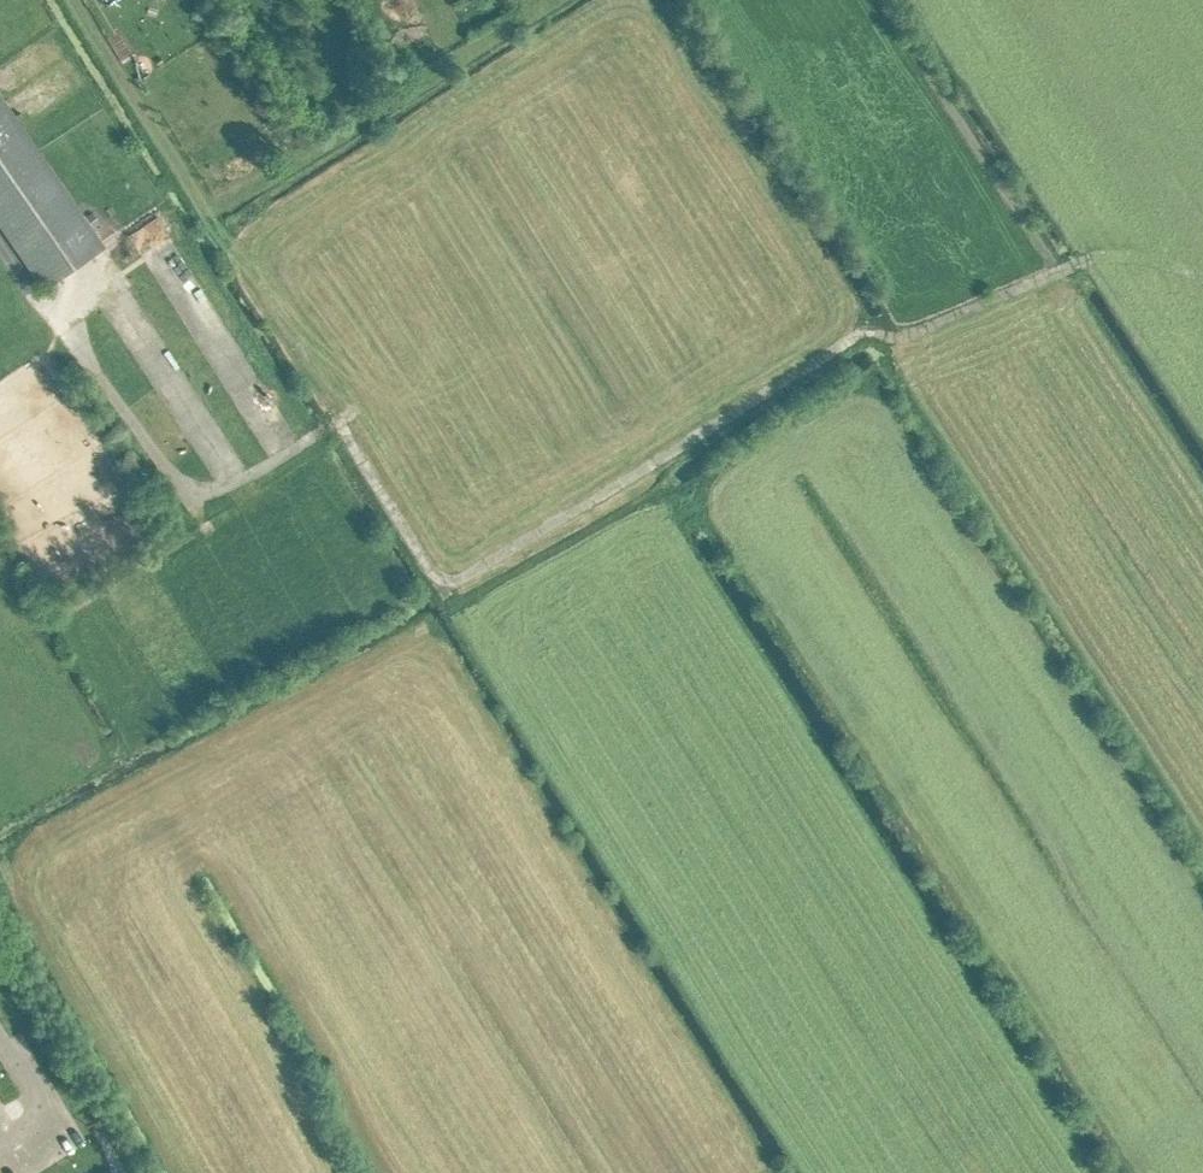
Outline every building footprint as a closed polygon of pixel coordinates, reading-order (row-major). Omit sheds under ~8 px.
[(104,244),(0,94),(0,225),(43,287),(104,244)]
